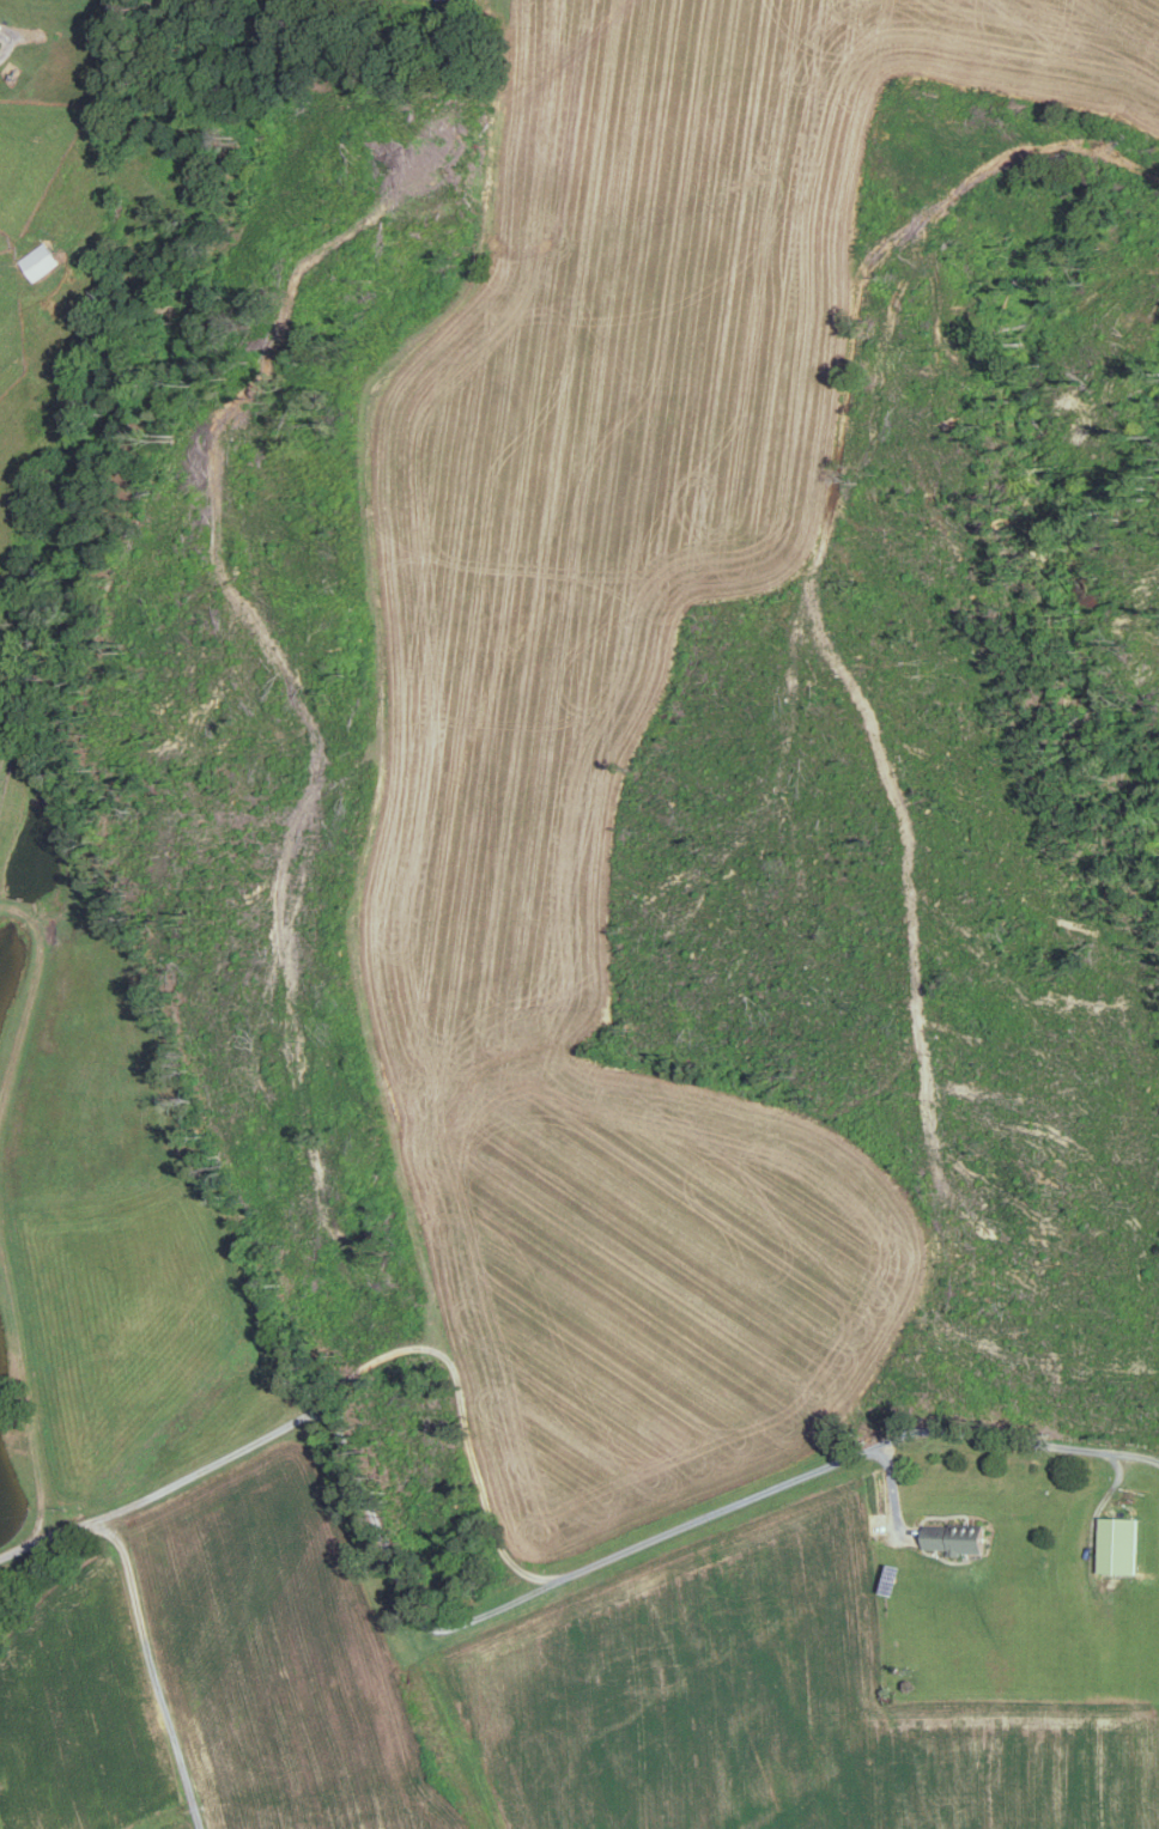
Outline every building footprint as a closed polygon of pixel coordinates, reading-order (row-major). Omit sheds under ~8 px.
[(20,258),(35,280),(62,262),(47,239),(20,258)] [(873,1531),(888,1530),(887,1513),(873,1514),(873,1531)] [(1140,1571),(1142,1515),(1103,1514),(1101,1570),(1140,1571)] [(927,1546),(952,1547),(951,1553),(964,1554),(964,1550),(989,1551),(990,1524),(927,1522),(927,1546)]
